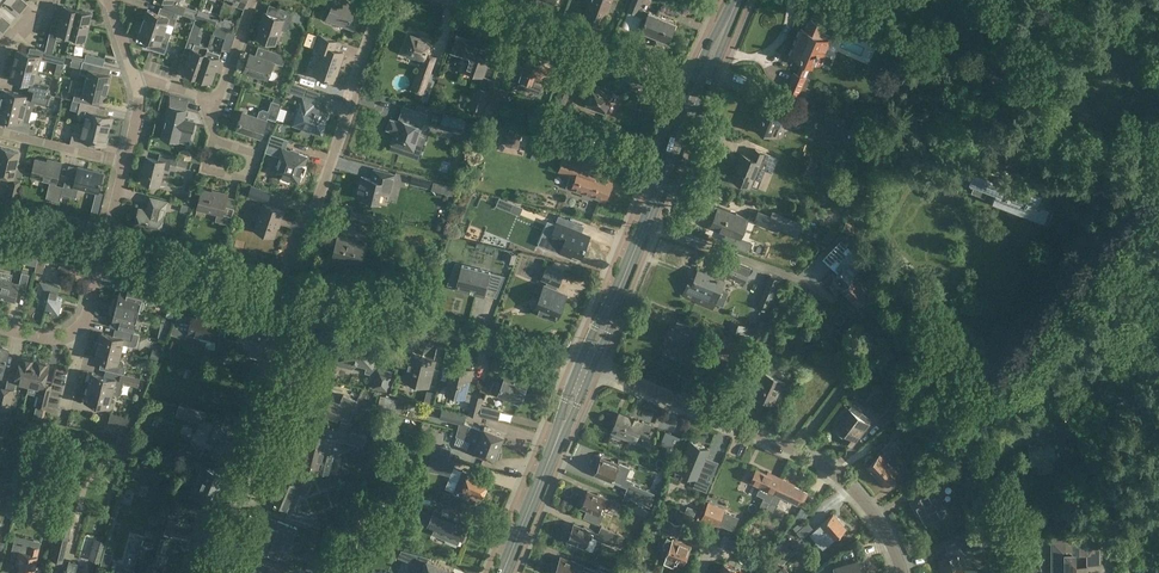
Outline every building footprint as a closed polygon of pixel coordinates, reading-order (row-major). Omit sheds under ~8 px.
[(163,7),(166,8),(179,13),(183,14),(186,6),(178,4),(180,0),(166,0),(163,7)] [(233,4),(244,8),(247,0),(234,0),(233,4)] [(358,16),(352,14),(357,2),(352,0),(334,0),(327,19),(354,28),(358,16)] [(592,17),(595,16),(605,20),(612,0),(590,0),(584,14),(592,17)] [(628,10),(646,18),(642,30),(669,40),(676,22),(640,7),(643,0),(632,0),(628,10)] [(70,40),(78,10),(64,6),(57,37),(70,40)] [(262,22),(257,38),(276,44),(276,42),(281,29),(287,31),(289,25),(290,25),(292,20),(294,13),(278,7),(275,16),(264,12),(261,22),(262,22)] [(148,9),(143,23),(165,30),(168,23),(175,25),(179,13),(166,8),(163,15),(148,9)] [(91,13),(78,10),(70,40),(84,43),(91,13)] [(199,11),(196,18),(203,21),(206,14),(199,11)] [(848,14),(844,24),(846,25),(864,33),(867,34),(871,23),(848,14)] [(195,18),(189,38),(197,41),(203,21),(196,18),(195,18)] [(634,37),(638,21),(625,18),(621,33),(634,37)] [(794,71),(786,90),(802,97),(810,78),(804,75),(807,67),(810,68),(812,64),(813,63),(818,51),(825,54),(831,40),(820,36),(825,25),(810,18),(806,29),(805,30),(802,28),(791,55),(800,59),(798,63),(801,64),(797,73),(794,71)] [(143,23),(138,37),(149,40),(154,42),(152,49),(165,53),(167,46),(168,44),(172,33),(165,30),(143,23)] [(879,26),(875,36),(889,42),(893,32),(879,26)] [(230,51),(236,32),(228,30),(222,48),(230,51)] [(315,48),(322,51),(314,73),(335,81),(345,52),(335,48),(338,40),(320,34),(315,48)] [(421,35),(420,38),(409,34),(407,42),(404,41),(401,52),(423,59),(413,90),(423,93),(422,94),(429,96),(430,97),(437,75),(430,73),(435,57),(427,54),(431,42),(429,41),(430,38),(421,35)] [(457,36),(451,51),(464,56),(464,58),(465,60),(467,61),(464,70),(484,77),(488,64),(489,65),(494,50),(474,44),(475,42),(457,36)] [(57,39),(49,37),(46,51),(53,53),(57,39)] [(871,45),(880,49),(884,41),(874,37),(871,45)] [(195,42),(190,56),(185,72),(198,76),(208,47),(195,42)] [(209,47),(208,47),(198,76),(211,81),(221,54),(208,49),(209,47)] [(37,49),(35,55),(18,50),(14,64),(38,70),(41,58),(64,64),(66,56),(53,53),(46,51),(37,49)] [(265,58),(256,55),(250,53),(244,70),(268,79),(274,61),(283,65),(286,55),(268,49),(265,58)] [(86,53),(85,61),(104,65),(106,58),(86,53)] [(526,60),(526,61),(516,58),(510,76),(521,80),(520,86),(530,89),(532,83),(534,83),(536,78),(545,81),(549,70),(541,67),(541,65),(526,60)] [(83,60),(80,73),(84,74),(88,75),(87,78),(86,82),(108,87),(111,74),(110,74),(102,72),(104,65),(85,61),(83,60)] [(38,70),(14,64),(11,78),(28,82),(27,88),(33,90),(48,94),(50,85),(35,82),(38,70)] [(563,81),(560,87),(555,100),(566,104),(576,77),(566,73),(563,81)] [(443,86),(446,76),(440,74),(437,83),(443,86)] [(77,87),(73,100),(81,102),(85,103),(88,103),(93,105),(94,98),(101,100),(105,101),(108,87),(86,82),(84,89),(77,87)] [(315,103),(304,99),(308,88),(290,82),(286,93),(302,98),(293,124),(322,134),(329,113),(317,108),(314,104),(315,103)] [(587,102),(586,104),(605,112),(610,101),(614,101),(617,95),(613,92),(613,91),(594,84),(593,86),(587,102)] [(493,85),(487,101),(502,106),(507,90),(493,85)] [(4,89),(0,88),(0,89),(0,99),(1,99),(0,103),(25,109),(29,95),(4,89)] [(477,98),(474,97),(471,106),(475,107),(482,110),(489,91),(480,88),(477,98)] [(52,95),(48,94),(33,90),(31,99),(49,104),(52,95)] [(64,100),(66,93),(59,90),(56,97),(64,100)] [(422,94),(420,101),(427,103),(429,96),(422,94)] [(167,105),(165,113),(167,114),(161,137),(179,142),(182,130),(193,133),(196,121),(189,119),(188,122),(184,121),(187,110),(189,100),(170,95),(167,105)] [(752,126),(773,135),(777,125),(780,127),(786,114),(788,115),(792,105),(775,98),(772,105),(767,103),(766,106),(763,105),(759,115),(757,114),(752,126)] [(267,118),(276,121),(282,104),(273,101),(267,118)] [(80,106),(78,114),(87,116),(85,125),(108,130),(109,125),(111,124),(113,117),(104,115),(97,113),(99,106),(97,106),(93,105),(88,103),(85,103),(81,102),(80,106)] [(12,120),(11,127),(29,132),(29,133),(35,135),(36,129),(31,128),(32,122),(29,121),(32,110),(25,109),(0,103),(0,104),(0,117),(12,120)] [(390,119),(387,128),(395,131),(391,142),(393,143),(391,149),(402,152),(412,156),(414,150),(415,146),(419,135),(422,127),(420,126),(419,126),(421,121),(422,121),(425,113),(405,106),(402,114),(400,119),(399,119),(398,121),(390,119)] [(482,110),(475,107),(473,115),(480,118),(482,110)] [(261,137),(267,120),(243,112),(237,129),(261,137)] [(455,116),(451,131),(462,134),(463,132),(466,121),(466,119),(455,116)] [(85,125),(83,133),(74,131),(70,143),(86,147),(88,140),(106,145),(108,138),(107,136),(108,130),(85,125)] [(509,130),(507,140),(520,142),(522,133),(521,133),(509,130)] [(308,156),(286,149),(289,140),(272,134),(266,152),(281,157),(278,165),(276,165),(273,173),(282,176),(281,178),(290,181),(290,179),(299,182),(300,180),(302,181),(307,165),(305,165),(308,156)] [(14,177),(14,178),(17,167),(21,152),(1,147),(0,153),(0,174),(14,177)] [(191,160),(192,155),(190,150),(183,149),(179,151),(178,156),(181,158),(184,158),(189,160),(191,160)] [(778,158),(764,152),(756,149),(753,157),(743,153),(732,179),(750,186),(754,176),(762,180),(765,171),(772,174),(778,158)] [(161,153),(160,160),(146,157),(144,166),(146,167),(142,181),(160,186),(164,168),(169,169),(171,163),(177,165),(179,157),(161,153)] [(192,155),(191,160),(201,163),(203,157),(192,155)] [(592,162),(582,158),(581,161),(565,156),(559,171),(576,177),(572,189),(583,193),(582,196),(593,199),(594,196),(606,201),(608,194),(610,195),(613,185),(612,184),(613,178),(591,170),(593,165),(591,165),(592,162)] [(57,182),(62,162),(54,161),(54,163),(36,158),(32,176),(57,182)] [(64,186),(62,194),(76,197),(76,196),(79,187),(99,192),(104,173),(79,167),(78,167),(76,178),(67,176),(64,186)] [(374,168),(370,178),(361,176),(357,196),(378,201),(380,192),(391,194),(397,174),(374,168)] [(973,188),(971,192),(972,192),(985,197),(989,187),(998,191),(996,196),(997,196),(996,199),(1022,209),(1021,211),(1040,218),(1043,211),(1045,205),(1036,202),(1040,192),(1022,185),(1023,183),(1013,179),(1012,181),(1008,180),(1003,178),(1002,182),(992,178),(993,175),(994,174),(980,169),(979,171),(973,188)] [(434,181),(412,175),(410,184),(432,189),(434,181)] [(12,179),(8,196),(9,196),(17,198),(21,181),(13,179),(12,179)] [(432,189),(432,190),(443,193),(453,195),(455,186),(445,184),(434,181),(432,189)] [(56,184),(53,199),(54,199),(60,201),(62,194),(64,186),(56,184)] [(242,184),(240,190),(247,192),(249,186),(242,184)] [(271,192),(252,185),(248,196),(267,202),(271,192)] [(218,193),(202,189),(197,208),(218,213),(216,220),(230,224),(234,210),(225,208),(228,194),(218,191),(218,193)] [(160,232),(167,201),(151,197),(148,210),(140,208),(135,226),(160,232)] [(509,201),(499,197),(496,205),(505,209),(509,201)] [(182,203),(181,208),(183,211),(188,213),(190,205),(182,203)] [(281,221),(285,211),(263,204),(255,229),(275,236),(280,221),(281,221)] [(715,218),(711,227),(726,233),(724,238),(735,243),(737,237),(740,238),(747,219),(719,208),(716,207),(712,217),(715,218)] [(758,210),(753,222),(769,228),(773,216),(771,215),(758,210)] [(776,211),(773,216),(782,220),(780,227),(797,234),(802,222),(776,211)] [(361,212),(359,223),(382,228),(384,218),(361,212)] [(556,224),(547,246),(571,256),(573,253),(582,257),(589,240),(580,236),(582,231),(571,227),(573,221),(559,215),(556,224)] [(773,216),(769,228),(777,232),(780,227),(782,220),(773,216)] [(847,221),(842,231),(858,238),(862,229),(847,221)] [(338,239),(334,256),(351,261),(351,263),(360,265),(365,246),(358,244),(359,239),(339,235),(338,239)] [(845,256),(850,250),(841,241),(835,247),(845,256)] [(840,271),(834,277),(840,283),(839,284),(842,286),(843,285),(845,287),(842,290),(857,304),(870,291),(855,276),(853,279),(851,277),(857,271),(852,265),(864,253),(855,244),(850,250),(845,256),(840,262),(844,266),(840,271)] [(909,269),(894,253),(885,262),(901,277),(909,269)] [(691,278),(683,295),(698,301),(697,304),(713,310),(716,303),(719,296),(722,289),(726,280),(728,275),(737,279),(745,282),(748,275),(750,269),(729,260),(727,266),(722,264),(717,276),(699,269),(695,279),(691,278)] [(71,266),(60,263),(58,271),(70,273),(71,266)] [(454,263),(447,284),(456,286),(455,289),(484,296),(484,293),(496,296),(505,275),(489,271),(488,278),(467,273),(468,268),(470,268),(470,267),(454,263)] [(546,266),(541,279),(547,281),(558,286),(559,286),(564,274),(546,266)] [(20,283),(0,279),(0,297),(0,296),(16,300),(18,292),(25,294),(30,274),(22,272),(20,283)] [(63,299),(57,297),(60,286),(41,281),(36,301),(47,303),(45,309),(59,312),(63,299)] [(545,286),(537,305),(548,309),(546,314),(556,318),(566,295),(556,291),(558,286),(547,281),(545,286)] [(116,297),(114,305),(125,308),(139,311),(142,312),(145,301),(143,301),(142,300),(145,290),(129,286),(128,291),(125,293),(120,292),(118,297),(116,297)] [(148,298),(147,300),(167,304),(169,295),(150,290),(148,298)] [(762,296),(760,302),(773,308),(776,301),(762,296)] [(114,305),(112,313),(114,314),(113,321),(118,322),(119,324),(118,328),(133,332),(134,332),(135,332),(139,311),(125,308),(114,305)] [(190,325),(188,333),(201,336),(203,331),(217,334),(221,316),(194,309),(192,315),(190,325)] [(163,318),(160,330),(169,332),(173,321),(163,318)] [(252,355),(272,360),(274,348),(282,350),(287,330),(269,326),(271,320),(261,318),(260,323),(243,319),(238,339),(255,343),(252,355)] [(672,328),(665,346),(672,349),(670,353),(682,358),(683,355),(692,366),(699,360),(698,359),(691,350),(687,345),(690,339),(699,342),(704,330),(678,320),(674,329),(672,328)] [(745,326),(732,322),(729,330),(741,335),(745,326)] [(118,329),(116,336),(131,340),(132,340),(134,333),(133,333),(118,329)] [(102,332),(99,346),(122,351),(123,344),(134,347),(137,344),(140,334),(139,333),(135,332),(134,332),(134,333),(132,340),(131,340),(116,336),(113,335),(112,335),(102,332)] [(724,333),(719,346),(732,351),(736,338),(724,333)] [(336,354),(334,361),(336,365),(343,366),(347,364),(348,363),(356,365),(366,367),(370,368),(369,373),(376,375),(373,387),(388,391),(393,371),(373,366),(378,346),(346,338),(342,353),(339,352),(336,354)] [(99,346),(96,359),(102,360),(118,364),(116,372),(122,373),(124,374),(126,365),(125,365),(125,363),(122,359),(120,358),(121,355),(122,351),(99,346)] [(0,347),(0,377),(2,378),(9,349),(0,347)] [(153,348),(150,357),(158,360),(161,352),(153,348)] [(881,352),(874,360),(881,367),(888,359),(881,352)] [(428,385),(434,360),(411,354),(405,380),(428,385)] [(18,374),(16,381),(17,382),(29,385),(33,370),(35,360),(22,357),(18,374)] [(765,357),(755,377),(763,381),(761,386),(756,395),(773,403),(783,381),(774,377),(780,364),(772,360),(765,357)] [(29,385),(28,392),(35,394),(35,392),(40,393),(37,406),(40,406),(46,408),(50,395),(52,385),(45,383),(50,364),(35,360),(33,370),(29,385)] [(458,398),(459,395),(465,397),(472,369),(453,365),(446,392),(451,394),(450,396),(458,398)] [(92,373),(89,387),(113,393),(121,395),(124,383),(122,382),(122,381),(124,374),(122,373),(116,372),(115,379),(108,377),(92,373)] [(122,381),(122,382),(124,383),(138,386),(140,378),(134,377),(127,375),(124,374),(122,381)] [(506,375),(502,384),(494,381),(490,392),(519,403),(527,384),(506,375)] [(113,393),(89,387),(85,401),(110,407),(113,393)] [(6,388),(1,409),(10,411),(15,390),(6,388)] [(343,394),(339,404),(313,393),(307,407),(337,419),(339,415),(347,418),(351,407),(355,409),(358,401),(343,394)] [(467,393),(465,398),(466,400),(472,401),(468,413),(479,416),(479,415),(482,404),(484,396),(474,394),(473,395),(468,393),(467,393)] [(390,411),(392,398),(381,396),(378,409),(390,411)] [(501,409),(482,404),(479,415),(499,420),(501,409)] [(838,428),(837,429),(837,433),(845,439),(852,444),(868,424),(868,423),(859,416),(862,412),(862,409),(855,404),(852,404),(849,408),(851,410),(851,411),(848,414),(846,414),(839,423),(840,425),(838,428)] [(892,404),(880,418),(887,424),(899,410),(892,404)] [(183,416),(186,407),(179,405),(176,415),(183,416)] [(183,416),(183,417),(204,423),(207,412),(186,407),(183,416)] [(466,414),(443,408),(440,418),(460,422),(458,429),(460,430),(469,433),(470,433),(500,445),(504,435),(484,427),(483,430),(464,422),(466,414)] [(1038,409),(1020,414),(1021,416),(1022,420),(1039,416),(1038,410),(1038,409)] [(111,413),(108,424),(127,429),(130,417),(111,413)] [(612,432),(635,441),(636,437),(645,441),(652,424),(643,421),(642,423),(620,414),(612,432)] [(350,425),(342,421),(339,427),(347,431),(350,425)] [(216,422),(209,440),(215,443),(211,453),(213,453),(212,455),(213,457),(219,460),(221,459),(222,457),(231,461),(235,450),(238,452),(246,432),(223,423),(223,424),(216,422)] [(301,445),(299,452),(302,452),(300,461),(317,466),(316,471),(329,474),(334,454),(333,453),(336,440),(356,445),(364,447),(366,438),(325,427),(325,428),(324,432),(323,435),(305,431),(303,439),(305,440),(304,446),(301,445)] [(460,430),(458,429),(458,430),(460,430),(458,436),(470,441),(467,448),(474,451),(494,459),(495,458),(497,459),(500,452),(498,451),(500,445),(470,433),(469,433),(460,430)] [(675,434),(670,447),(668,451),(676,454),(683,437),(675,434)] [(134,442),(116,438),(114,446),(132,450),(134,442)] [(871,456),(865,462),(868,465),(877,474),(901,451),(902,451),(892,440),(883,449),(888,454),(884,458),(880,454),(875,460),(871,456)] [(19,441),(17,449),(26,451),(28,443),(19,441)] [(710,449),(690,441),(678,470),(698,478),(705,460),(710,449)] [(424,451),(432,453),(448,457),(450,448),(426,442),(424,451)] [(393,444),(390,454),(400,456),(403,447),(393,444)] [(901,451),(877,474),(885,483),(885,482),(889,486),(895,481),(891,477),(897,471),(893,468),(905,456),(901,451)] [(454,459),(448,457),(432,453),(428,469),(450,475),(454,459)] [(186,465),(200,471),(204,462),(189,456),(186,465)] [(918,456),(909,465),(919,475),(928,466),(918,456)] [(597,465),(595,470),(596,471),(595,473),(613,481),(629,487),(626,495),(649,505),(653,493),(631,483),(632,481),(625,478),(629,467),(626,466),(620,464),(611,460),(611,461),(602,458),(600,461),(601,461),(600,463),(599,463),(599,465),(597,465)] [(698,478),(697,477),(694,486),(707,491),(717,465),(705,460),(698,478)] [(987,468),(985,461),(977,464),(979,470),(987,468)] [(196,495),(214,503),(225,476),(207,468),(196,495)] [(757,468),(750,482),(760,487),(757,494),(764,497),(760,506),(759,508),(764,510),(765,508),(767,509),(774,493),(781,478),(780,477),(779,479),(757,468)] [(457,486),(454,492),(469,497),(471,492),(482,496),(488,480),(489,478),(477,473),(476,476),(463,470),(457,486)] [(74,473),(67,471),(63,487),(69,489),(74,473)] [(927,481),(932,490),(946,482),(940,473),(927,481)] [(277,487),(271,501),(288,509),(289,509),(290,508),(290,507),(297,492),(300,493),(303,487),(307,489),(308,489),(309,489),(311,483),(292,475),(289,481),(279,477),(275,487),(277,487)] [(789,481),(781,478),(774,493),(781,496),(798,504),(800,500),(800,501),(801,501),(804,502),(809,493),(805,491),(788,483),(789,481)] [(401,506),(405,491),(391,487),(387,502),(401,506)] [(918,508),(927,524),(944,514),(930,490),(910,501),(915,510),(918,508)] [(123,491),(120,501),(126,502),(129,492),(123,491)] [(405,491),(402,504),(401,506),(420,510),(424,496),(405,491)] [(588,491),(581,506),(587,509),(584,517),(600,524),(604,514),(600,512),(603,505),(606,507),(607,504),(610,505),(618,509),(621,503),(612,499),(609,498),(606,497),(598,493),(597,495),(588,491)] [(11,528),(23,531),(30,498),(18,496),(11,528)] [(770,502),(767,508),(774,511),(777,505),(770,502)] [(709,503),(703,518),(718,524),(733,530),(739,517),(723,511),(724,509),(709,503)] [(649,510),(635,504),(631,514),(645,520),(649,510)] [(5,506),(4,512),(7,517),(13,518),(15,508),(5,506)] [(289,509),(285,519),(308,525),(308,524),(311,514),(294,509),(290,508),(289,509)] [(435,509),(429,525),(435,528),(448,533),(445,539),(446,539),(458,544),(460,538),(461,539),(462,538),(465,537),(467,532),(465,530),(468,522),(435,509)] [(799,511),(795,518),(798,519),(804,522),(805,522),(808,516),(799,511)] [(59,533),(69,535),(74,514),(63,512),(59,533)] [(817,530),(812,535),(816,540),(822,536),(829,544),(835,538),(846,529),(833,514),(823,523),(824,524),(817,530)] [(169,517),(166,526),(189,532),(192,524),(169,517)] [(664,518),(659,529),(678,537),(683,526),(664,518)] [(999,519),(992,520),(994,530),(1001,528),(999,519)] [(275,528),(261,523),(251,547),(268,554),(279,558),(286,540),(290,541),(296,527),(278,520),(275,528)] [(808,522),(802,527),(797,531),(797,532),(802,538),(814,528),(808,522)] [(984,532),(992,529),(989,522),(982,525),(984,532)] [(797,531),(802,527),(798,523),(794,527),(797,531)] [(599,532),(592,530),(593,530),(584,526),(583,528),(574,524),(568,540),(586,547),(590,536),(615,546),(620,533),(601,526),(599,532)] [(1082,525),(1083,539),(1093,539),(1093,525),(1082,525)] [(189,532),(166,526),(164,532),(192,539),(192,537),(193,533),(189,532)] [(975,530),(960,535),(964,549),(964,550),(980,545),(975,530)] [(69,535),(59,533),(52,560),(63,562),(70,535),(69,535)] [(626,536),(620,533),(615,546),(621,549),(622,547),(626,536)] [(32,545),(33,539),(16,535),(12,549),(19,551),(17,564),(21,565),(19,572),(34,572),(38,555),(39,547),(32,545)] [(155,551),(163,554),(165,549),(163,549),(165,542),(166,543),(167,540),(166,540),(166,539),(160,537),(155,551)] [(690,547),(673,540),(667,537),(663,546),(670,549),(666,557),(664,562),(674,566),(675,563),(677,563),(679,559),(684,561),(690,547)] [(96,538),(93,547),(104,550),(106,541),(96,538)] [(728,542),(725,548),(748,557),(749,555),(750,552),(752,548),(729,538),(728,542)] [(1087,564),(1101,563),(1100,563),(1100,540),(1079,540),(1079,539),(1072,539),(1072,540),(1052,540),(1052,566),(1052,572),(1087,572),(1087,564)] [(778,545),(768,555),(769,556),(773,560),(774,558),(782,565),(783,565),(791,555),(792,556),(795,553),(784,543),(783,544),(780,542),(778,545)] [(145,572),(147,572),(150,559),(152,559),(155,547),(151,546),(141,544),(134,568),(133,572),(145,572)] [(444,546),(442,550),(453,555),(455,551),(444,546)] [(939,560),(942,568),(944,567),(946,572),(966,572),(964,566),(967,565),(964,555),(966,555),(966,552),(963,553),(962,550),(961,547),(948,551),(945,552),(947,558),(939,560)] [(105,551),(101,566),(109,568),(113,554),(105,551)] [(163,554),(155,551),(151,562),(161,565),(164,555),(163,554)] [(748,557),(747,558),(753,561),(755,556),(756,555),(750,552),(749,555),(748,557)] [(781,567),(773,560),(769,556),(759,571),(761,572),(786,572),(781,567)] [(561,557),(555,572),(621,572),(599,564),(597,570),(571,559),(570,561),(561,557)] [(1150,557),(1150,565),(1153,568),(1153,572),(1158,572),(1158,557),(1150,557)] [(419,566),(418,566),(415,572),(448,572),(449,569),(422,558),(419,566)] [(317,564),(309,560),(306,567),(307,567),(314,571),(317,564)] [(860,570),(862,570),(859,560),(835,566),(836,572),(861,572),(860,570)] [(64,572),(76,572),(78,563),(70,561),(68,571),(65,570),(64,572)] [(236,572),(265,572),(244,564),(242,568),(239,566),(236,572)] [(741,571),(724,564),(721,572),(741,572),(741,571)]
